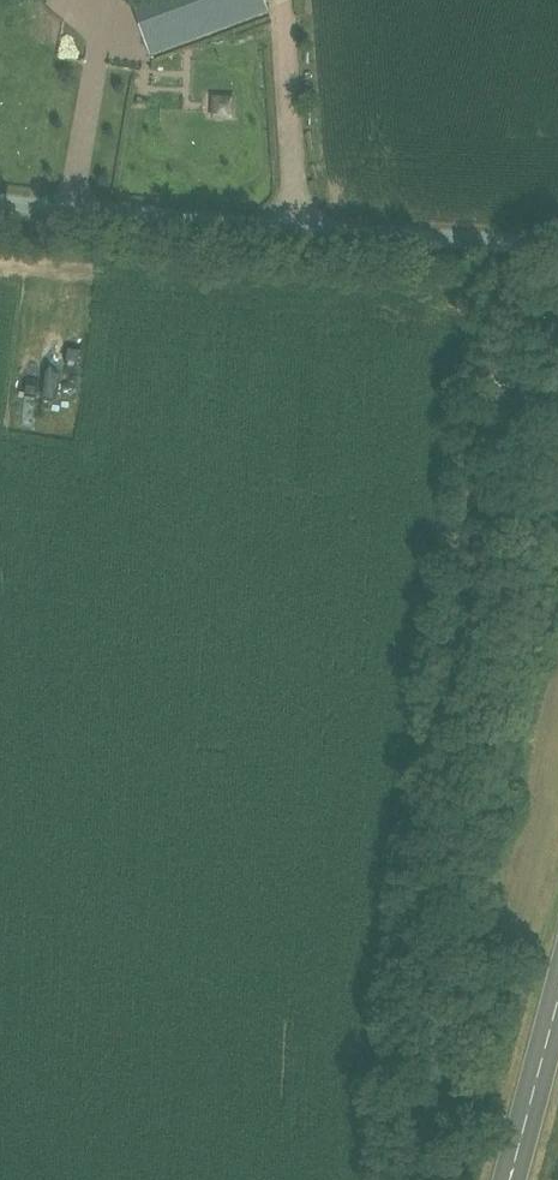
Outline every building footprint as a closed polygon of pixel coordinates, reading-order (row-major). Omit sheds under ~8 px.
[(154,37),(262,0),(142,0),(154,37)] [(18,391),(34,394),(43,356),(27,352),(18,391)] [(79,372),(61,369),(54,414),(72,417),(79,372)] [(47,443),(53,399),(38,397),(31,441),(47,443)]
